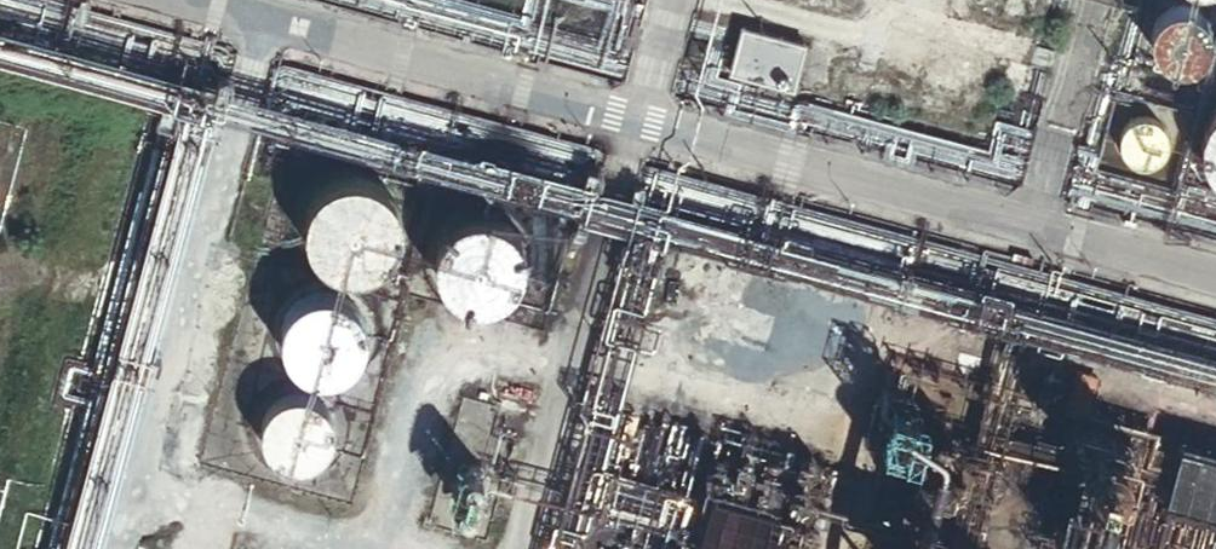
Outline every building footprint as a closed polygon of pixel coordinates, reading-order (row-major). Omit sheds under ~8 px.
[(1207,39),(1207,32),(1206,25),(1203,19),(1199,14),(1193,9),(1187,7),(1180,6),(1172,7),(1166,9),(1160,13),(1155,19),(1153,25),(1151,32),(1151,39),(1154,46),(1157,52),(1163,57),(1169,60),(1175,62),(1182,62),(1189,60),(1196,57),(1201,52),(1205,46),(1207,39)] [(801,43),(740,27),(728,72),(789,88),(801,43)] [(1212,109),(1208,114),(1205,119),(1202,124),(1200,129),(1199,135),(1199,141),(1199,147),(1200,153),(1202,158),(1204,164),(1208,169),(1211,174),(1215,178),(1215,105),(1212,109)] [(1164,143),(1165,137),(1164,131),(1161,126),(1158,121),(1153,118),(1147,115),(1142,115),(1136,115),(1130,117),(1125,121),(1121,125),(1119,131),(1118,137),(1118,143),(1120,148),(1123,154),(1127,157),(1133,160),(1138,162),(1144,162),(1150,160),(1155,158),(1159,154),(1163,148),(1164,143)] [(395,239),(397,234),(398,228),(398,222),(398,216),(397,210),(395,205),(393,199),(390,195),(386,190),(381,186),(377,182),(372,179),(366,177),(360,175),(354,175),(348,175),(342,175),(336,177),(331,179),(326,182),(321,185),(317,189),(313,194),(310,199),(307,204),(305,210),(304,216),(304,221),(304,227),(305,233),(307,239),(309,244),(312,249),(316,254),(321,258),(325,262),(330,264),(336,267),(342,268),(348,269),(353,269),(360,268),(365,267),(371,265),(376,262),(381,258),(385,254),(389,250),(392,245),(395,239)] [(517,275),(518,270),(519,264),(520,260),(519,254),(518,249),(517,244),(515,239),(512,235),(509,231),(505,227),(500,224),(496,221),(491,219),(486,218),(480,217),(475,217),(470,218),(465,219),(460,221),(455,224),(451,227),(447,230),(444,234),(441,239),(438,243),(437,249),(436,253),(435,259),(436,264),(437,270),(438,275),(441,280),(443,284),(447,288),(451,292),(455,295),(460,297),(464,299),(470,301),(475,301),(480,301),(485,301),(490,300),(495,298),(500,295),(504,292),(508,288),(512,284),(514,280),(517,275)] [(358,347),(359,342),(360,337),(361,332),(360,326),(359,321),(358,316),(355,311),(353,307),(349,302),(346,299),(342,296),(337,293),(332,291),(327,290),(322,289),(316,289),(311,290),(306,291),(301,293),(296,296),(292,298),(288,302),(285,306),(282,311),(279,315),(278,321),(277,325),(276,331),(277,336),(278,342),(279,346),(281,351),(284,356),(287,360),(291,363),(295,367),(300,369),(305,371),(310,372),(316,373),(321,373),(326,373),(331,371),(336,369),(341,367),(345,364),(349,360),(353,356),(355,352),(358,347)] [(1098,369),(1074,363),(1064,406),(1088,411),(1098,369)] [(330,423),(330,419),(328,415),(326,411),(324,407),(321,404),(318,401),(314,398),(310,396),(306,394),(302,393),(297,392),(293,392),(288,393),(284,394),(280,396),(276,398),(272,400),(269,403),(266,407),(263,411),(261,415),(260,419),(259,423),(259,428),(259,432),(260,437),(261,441),(263,445),(266,449),(268,452),(272,456),(275,458),(279,460),(283,462),(288,463),(292,464),(297,464),(301,463),(305,462),(310,461),(314,458),(317,456),(321,453),(324,449),(326,446),(328,442),(330,437),(330,433),(331,428),(330,423)]
